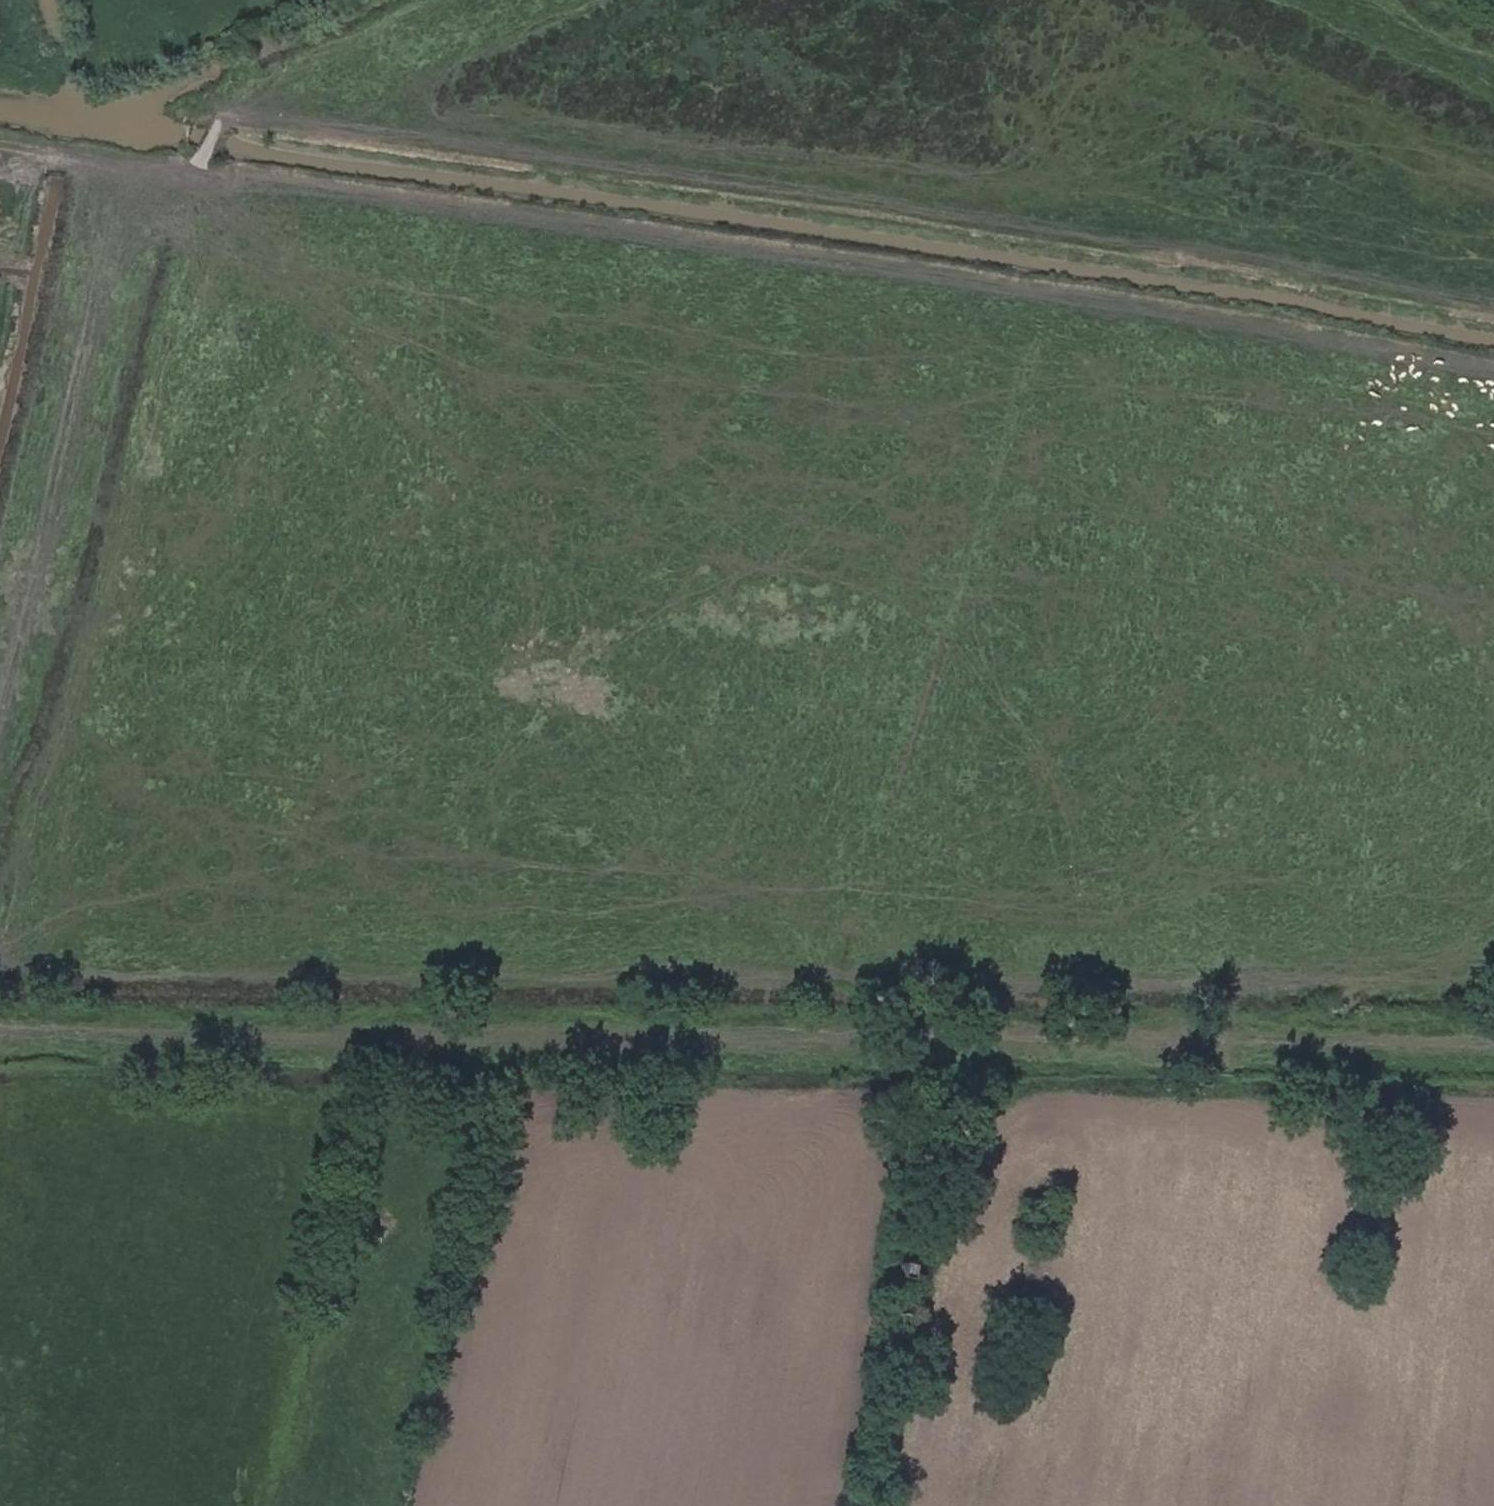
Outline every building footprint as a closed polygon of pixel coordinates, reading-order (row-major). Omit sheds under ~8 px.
[(901,1276),(925,1281),(928,1266),(904,1261),(901,1276)]
